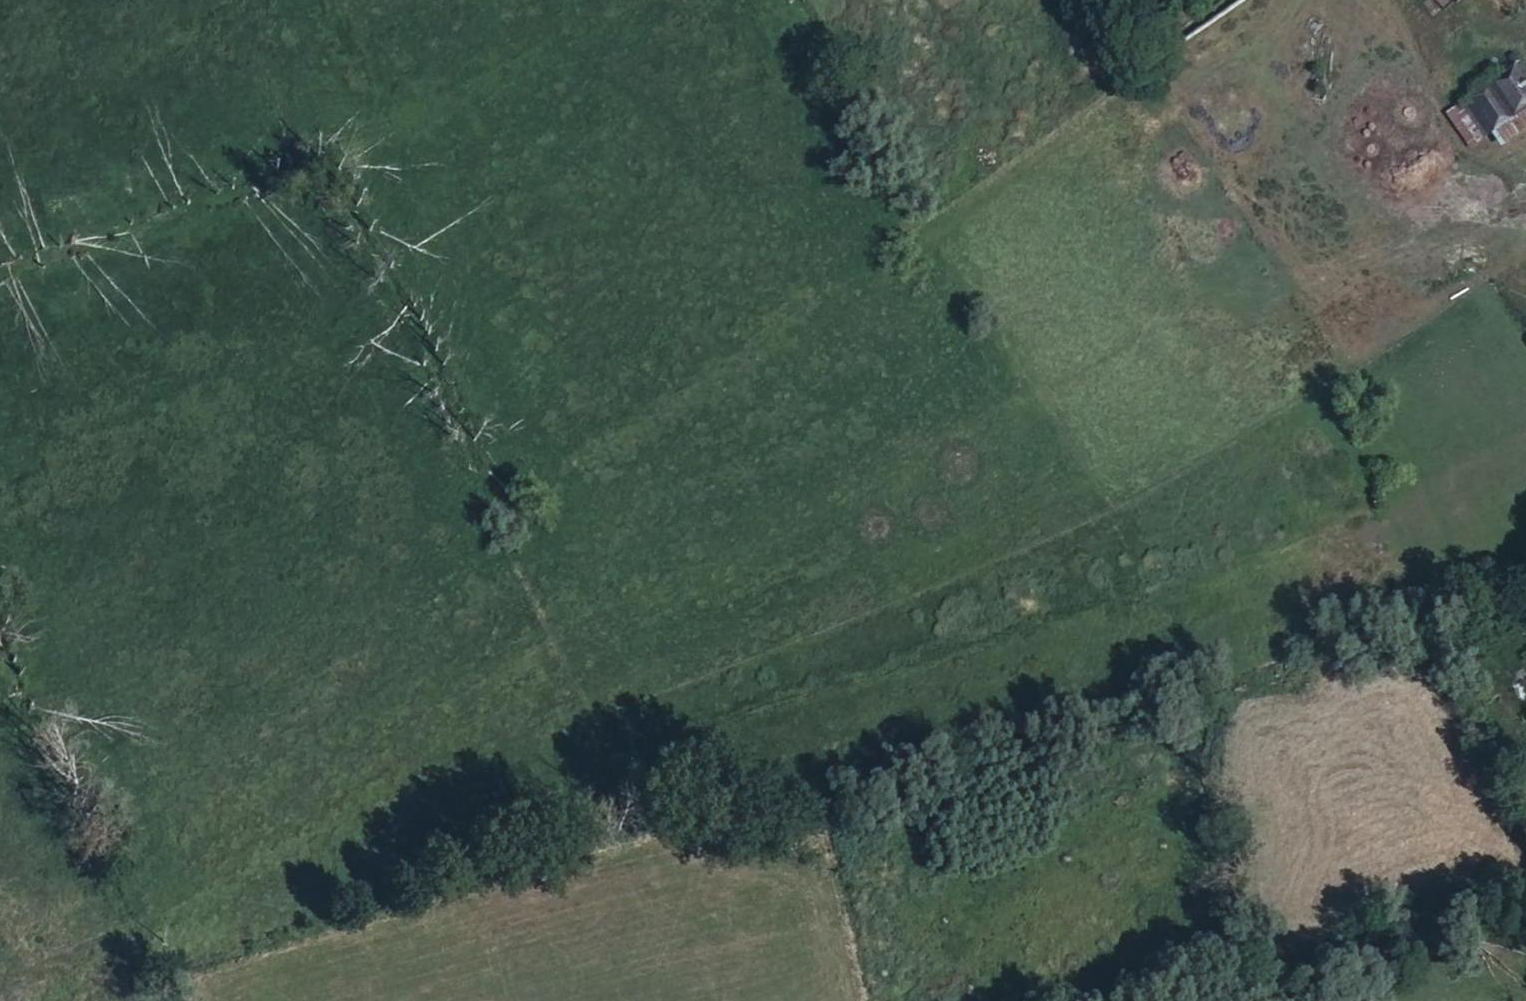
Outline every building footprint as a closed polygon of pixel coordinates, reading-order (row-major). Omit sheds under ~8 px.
[(1516,53),(1507,56),(1511,65),(1519,60),(1516,53)] [(1446,114),(1471,151),(1490,137),(1500,149),(1525,132),(1525,81),(1515,64),(1446,114)]
